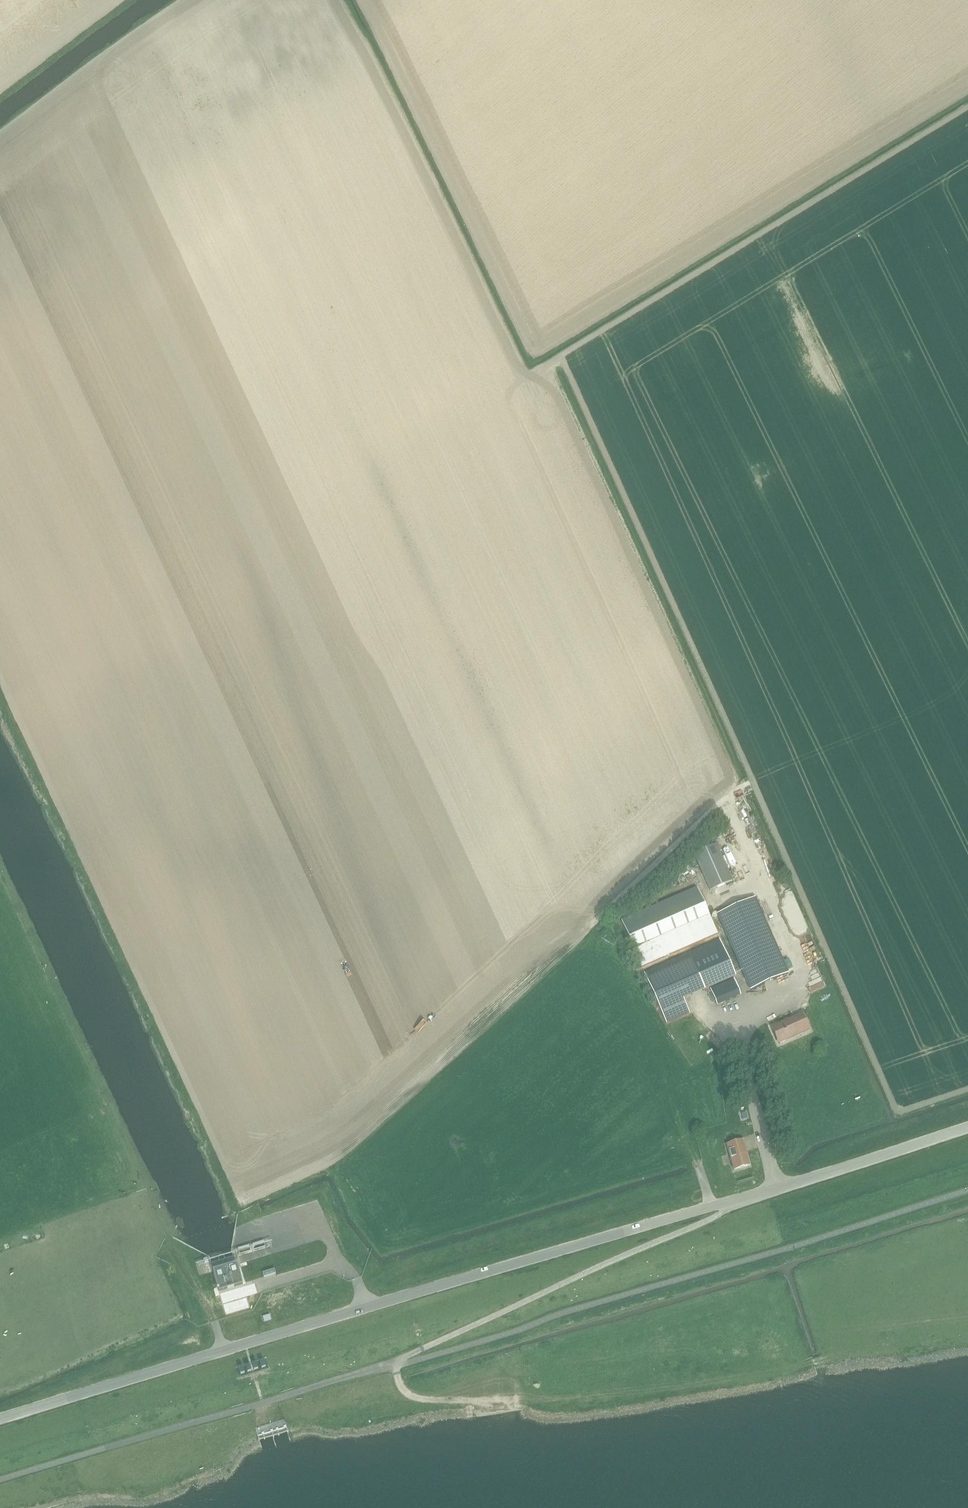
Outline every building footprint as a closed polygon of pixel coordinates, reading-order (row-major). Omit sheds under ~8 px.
[(732,882),(716,845),(694,854),(710,891),(732,882)] [(698,888),(621,922),(642,968),(718,934),(698,888)] [(788,974),(756,901),(719,917),(752,991),(788,974)] [(720,940),(644,973),(667,1024),(690,1014),(683,1000),(736,976),(720,940)] [(717,1006),(741,995),(735,980),(711,991),(717,1006)] [(801,1015),(772,1028),(780,1044),(808,1031),(801,1015)] [(743,1141),(727,1145),(734,1170),(750,1166),(743,1141)] [(213,1272),(219,1292),(243,1284),(237,1264),(213,1271),(213,1272)]
